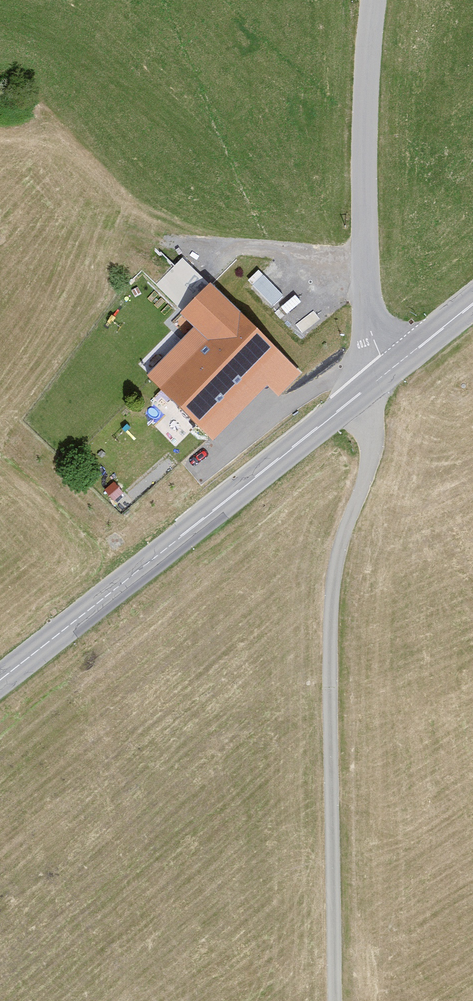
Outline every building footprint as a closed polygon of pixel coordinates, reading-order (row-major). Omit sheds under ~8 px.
[(213,281),(177,316),(193,331),(146,377),(209,441),(266,385),(279,398),(304,373),(213,281)]
